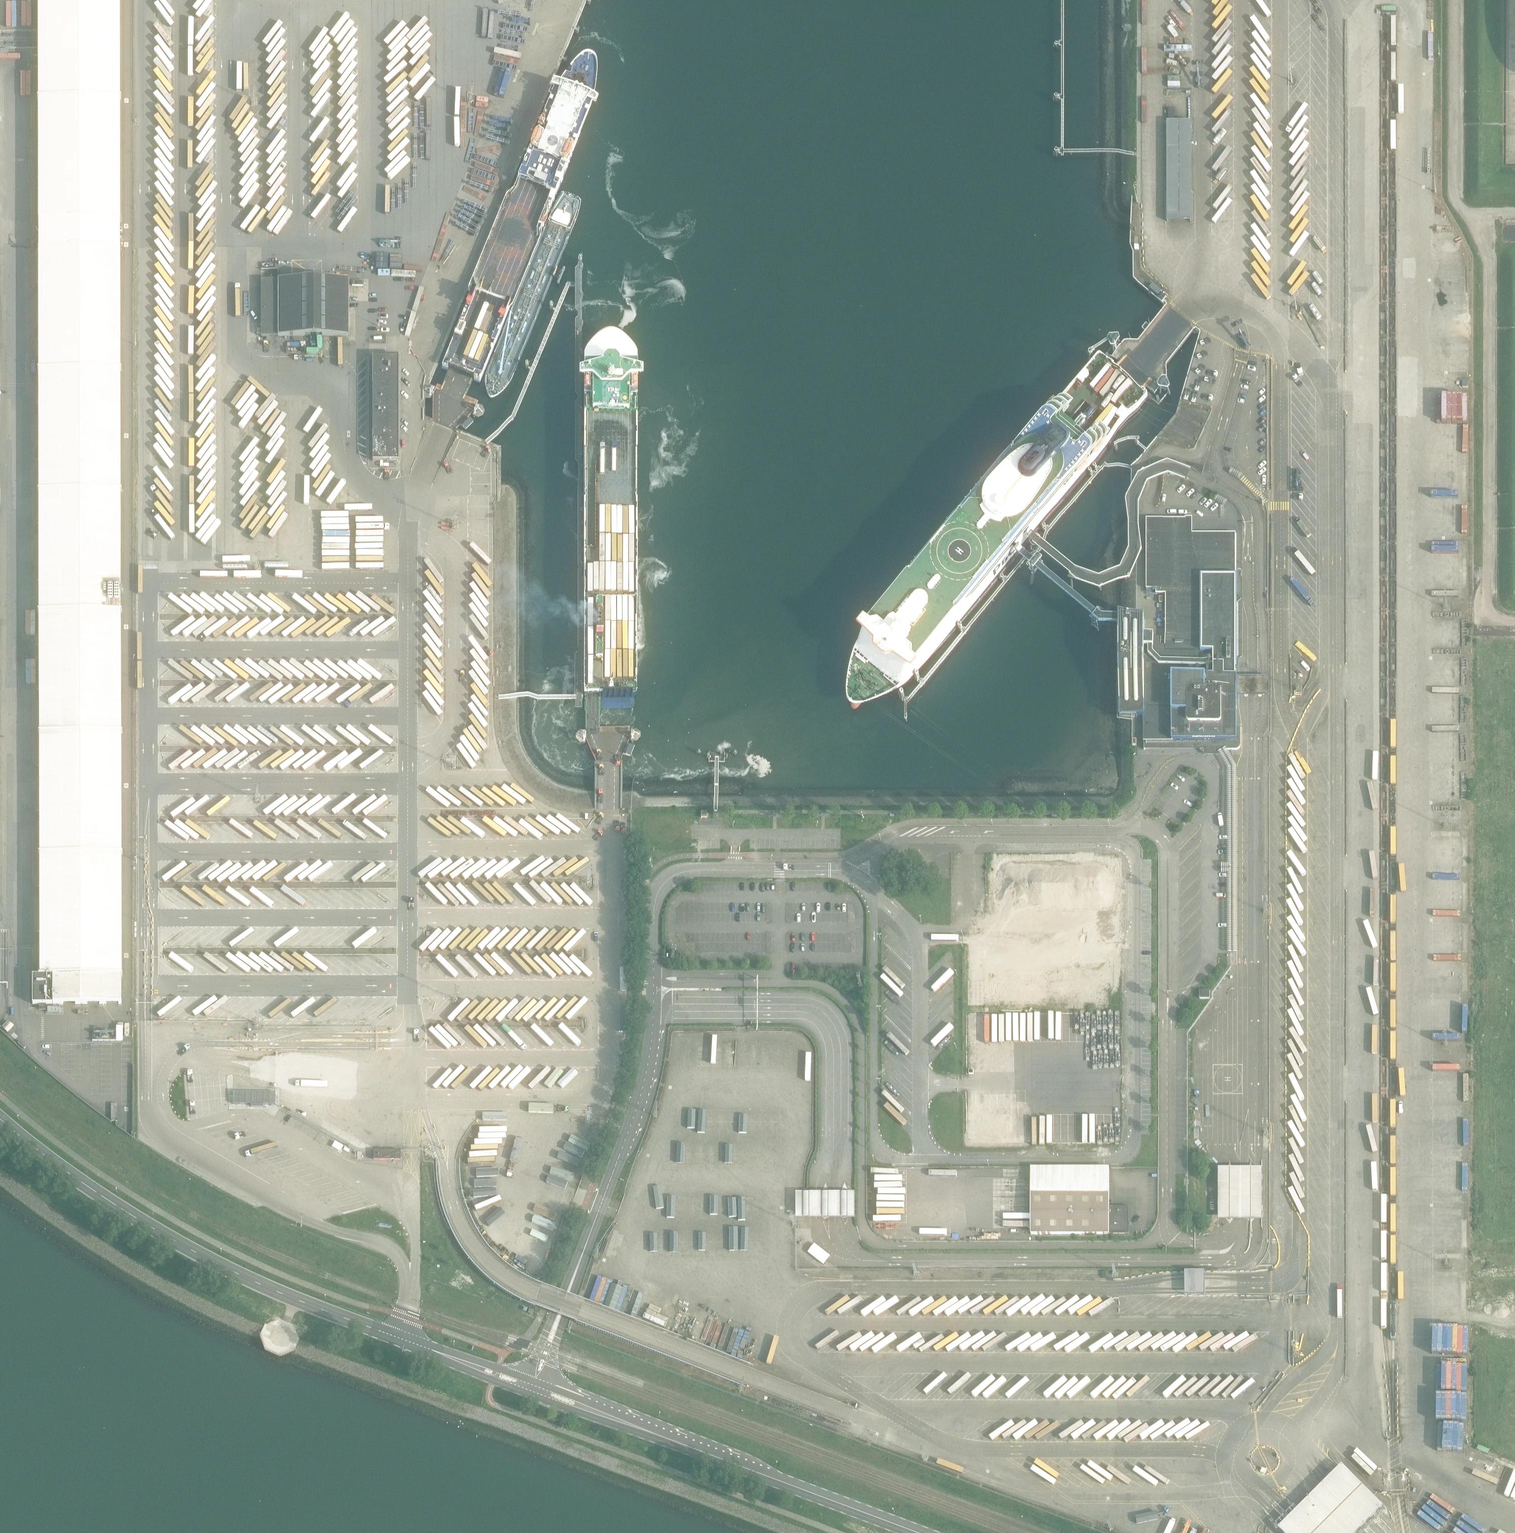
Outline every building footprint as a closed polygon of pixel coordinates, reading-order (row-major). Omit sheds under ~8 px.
[(39,250),(120,249),(120,0),(38,0),(39,250)] [(1167,121),(1167,222),(1191,222),(1191,121),(1167,121)] [(122,975),(120,249),(39,250),(40,975),(122,975)] [(261,337),(349,337),(349,280),(261,280),(261,337)] [(398,461),(398,356),(372,356),(372,461),(398,461)] [(425,397),(431,397),(435,385),(428,382),(425,390),(425,397)] [(485,409),(483,404),(478,402),(473,413),(478,415),(484,413),(485,409)] [(1161,638),(1154,638),(1154,636),(1144,636),(1144,620),(1120,620),(1120,628),(1120,719),(1144,719),(1144,735),(1144,750),(1145,750),(1145,740),(1173,740),(1214,740),(1223,749),(1223,750),(1236,750),(1239,748),(1241,745),(1240,728),(1236,728),(1236,658),(1238,656),(1238,603),(1232,597),(1235,594),(1236,533),(1190,533),(1190,519),(1146,519),(1146,589),(1156,589),(1156,594),(1165,594),(1165,649),(1161,649),(1161,638)] [(580,741),(586,741),(586,729),(580,729),(576,733),(576,738),(580,741)] [(641,733),(637,729),(631,729),(631,741),(637,741),(641,737),(641,733)] [(1009,898),(1095,899),(1095,931),(1121,931),(1122,860),(1030,859),(1030,867),(1040,867),(1040,865),(1047,865),(1047,872),(1027,872),(1027,858),(998,858),(997,884),(1009,884),(1009,898)] [(122,1004),(122,975),(40,975),(33,975),(33,1004),(122,1004)] [(1199,999),(1210,999),(1210,991),(1199,991),(1199,999)] [(233,1093),(233,1105),(251,1105),(251,1108),(263,1108),(263,1105),(275,1105),(275,1093),(233,1093)] [(1076,1126),(1117,1126),(1118,1106),(1086,1105),(1086,1115),(1076,1114),(1076,1126)] [(373,1160),(400,1160),(400,1150),(373,1150),(373,1160)] [(1262,1163),(1218,1163),(1218,1214),(1262,1214),(1262,1163)] [(1129,1234),(1129,1207),(1109,1207),(1109,1168),(1031,1168),(1031,1234),(1051,1234),(1087,1234),(1088,1234),(1129,1234)] [(855,1218),(855,1196),(797,1195),(797,1217),(855,1218)] [(1277,1532),(1355,1532),(1380,1509),(1339,1468),(1275,1531),(1277,1532)]
